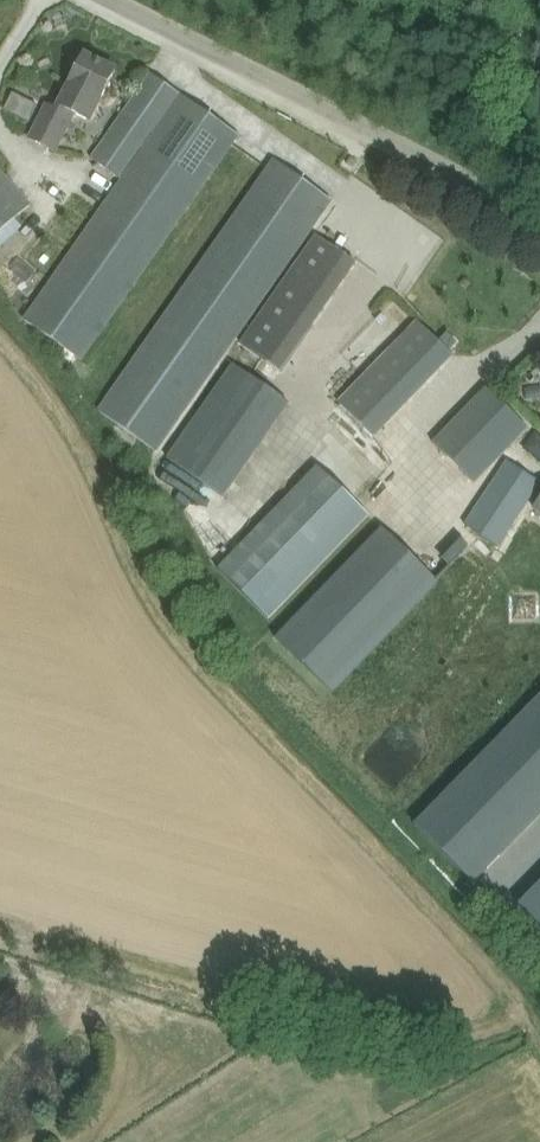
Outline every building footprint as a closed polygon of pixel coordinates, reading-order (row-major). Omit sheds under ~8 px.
[(91,121),(100,102),(117,70),(113,68),(115,66),(100,58),(99,61),(85,54),(57,109),(48,104),(30,140),(56,153),(76,114),(91,121)] [(82,361),(221,163),(240,135),(152,73),(92,159),(121,179),(23,319),(82,361)] [(31,205),(1,172),(11,163),(0,151),(0,232),(31,205)] [(254,186),(249,193),(116,382),(97,410),(156,450),(175,423),(332,199),(274,158),(254,186)] [(439,341),(450,351),(458,343),(447,332),(439,341)] [(230,497),(292,397),(232,360),(170,459),(230,497)] [(476,483),(529,428),(488,387),(434,443),(476,483)] [(536,432),(525,448),(539,460),(539,435),(536,432)] [(520,514),(539,484),(539,482),(508,461),(487,492),(520,514)] [(370,517),(318,466),(218,570),(270,620),(370,517)] [(275,645),(330,698),(435,589),(381,536),(275,645)] [(455,787),(514,843),(539,816),(539,698),(455,787)] [(455,787),(418,825),(476,882),(514,843),(455,787)] [(520,906),(539,926),(539,886),(520,906)]
